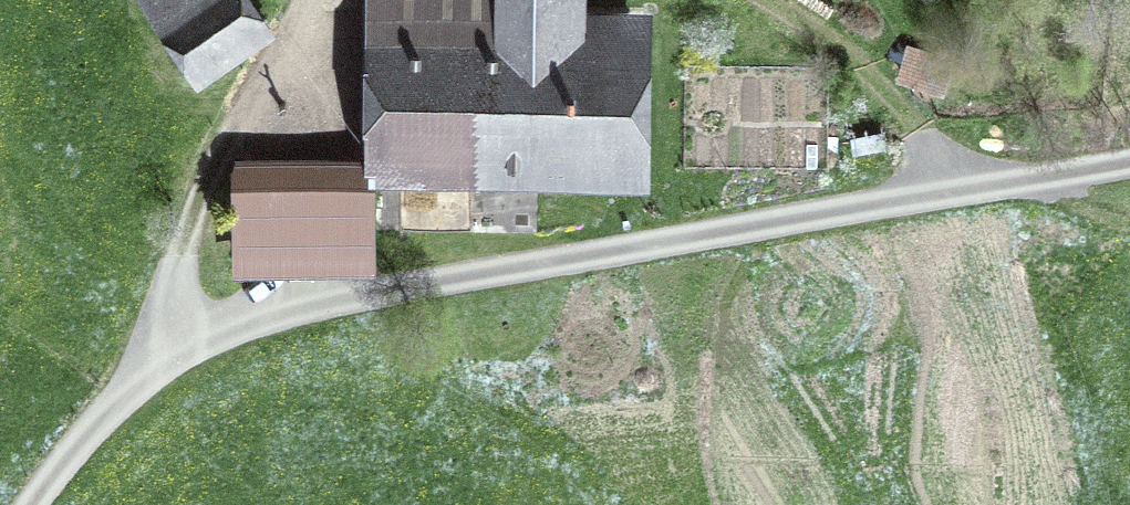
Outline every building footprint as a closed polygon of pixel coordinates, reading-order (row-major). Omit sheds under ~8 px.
[(167,27),(174,22),(200,58),(256,19),(243,0),(148,0),(167,27)] [(537,233),(539,153),(626,155),(629,42),(565,41),(566,0),(378,0),(372,229),(537,233)] [(370,256),(369,167),(236,168),(237,258),(370,256)]
